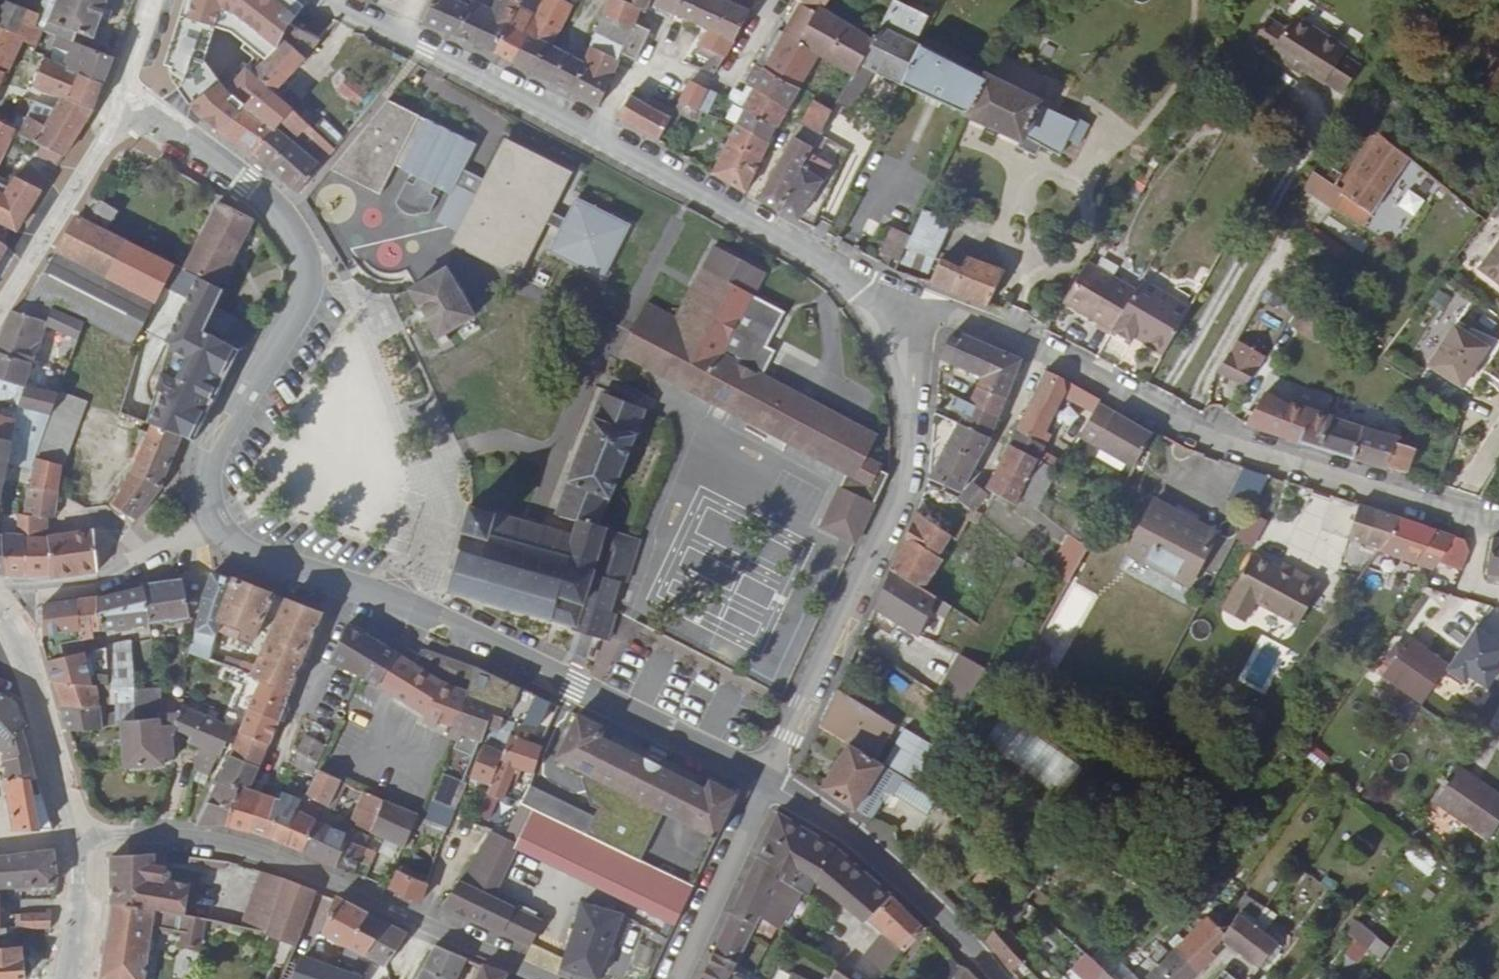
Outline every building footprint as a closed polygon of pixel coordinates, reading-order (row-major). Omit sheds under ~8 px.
[(34,29),(39,16),(0,0),(0,29),(13,35),(18,22),(34,29)] [(73,44),(77,34),(94,40),(108,0),(59,0),(46,34),(63,40),(73,44)] [(298,0),(286,0),(269,14),(288,29),(313,51),(336,23),(312,11),(298,0)] [(454,36),(467,7),(454,0),(432,0),(421,22),(454,36)] [(476,45),(491,10),(474,0),(470,0),(467,7),(454,36),(476,45)] [(494,53),(516,6),(517,4),(511,0),(496,0),(491,10),(476,45),(494,53)] [(560,29),(571,7),(559,0),(544,0),(535,17),(560,29)] [(633,23),(638,9),(619,0),(610,0),(604,16),(631,27),(633,23)] [(638,9),(643,11),(649,0),(619,0),(638,9)] [(653,4),(673,14),(680,0),(655,0),(653,4)] [(673,14),(683,18),(691,0),(680,0),(673,14)] [(722,0),(691,0),(683,18),(707,30),(713,33),(727,2),(722,0)] [(727,2),(713,33),(707,30),(697,47),(721,61),(732,43),(755,0),(722,0),(727,2)] [(801,43),(818,13),(820,14),(823,8),(827,0),(801,0),(782,32),(801,43)] [(872,71),(900,84),(920,45),(913,41),(925,17),(905,7),(893,1),(873,38),(854,74),(837,102),(851,110),(872,71)] [(671,19),(673,14),(653,4),(656,12),(671,19)] [(494,53),(512,61),(535,17),(516,6),(494,53)] [(818,53),(854,74),(873,38),(864,32),(854,27),(823,8),(820,14),(818,13),(801,43),(818,53)] [(1269,54),(1290,68),(1293,64),(1302,69),(1324,84),(1346,48),(1294,15),(1269,54)] [(596,34),(624,45),(631,27),(604,16),(596,34)] [(512,61),(532,72),(546,44),(550,47),(560,29),(535,17),(512,61)] [(37,49),(43,33),(34,29),(18,22),(13,35),(0,29),(0,74),(5,76),(20,43),(37,49)] [(854,27),(864,32),(866,28),(857,22),(854,27)] [(624,45),(620,53),(635,60),(648,30),(633,23),(631,27),(624,45)] [(755,63),(762,67),(782,32),(775,28),(755,63)] [(313,51),(288,29),(278,50),(253,73),(275,96),(306,61),(313,51)] [(799,88),(818,53),(801,43),(782,32),(762,67),(799,88)] [(568,91),(598,106),(609,80),(620,53),(624,45),(596,34),(584,64),(583,63),(568,91)] [(63,68),(104,85),(114,60),(73,44),(63,40),(59,52),(68,54),(63,68)] [(532,72),(568,91),(583,63),(550,47),(546,44),(532,72)] [(900,84),(964,114),(983,74),(920,45),(900,84)] [(713,74),(721,61),(697,47),(694,53),(708,61),(703,70),(713,74)] [(61,100),(93,112),(104,85),(63,68),(44,59),(31,88),(41,95),(61,100)] [(1293,64),(1290,68),(1299,73),(1302,69),(1293,64)] [(745,82),(752,86),(761,69),(753,65),(745,82)] [(786,109),(799,88),(762,67),(761,69),(752,86),(751,88),(786,109)] [(275,96),(253,73),(248,68),(227,92),(245,107),(275,132),(276,130),(281,125),(291,113),(292,112),(275,96)] [(1038,99),(983,73),(983,74),(964,114),(1020,139),(1017,146),(1036,155),(1040,144),(1060,153),(1075,119),(1038,101),(1038,99)] [(348,79),(337,91),(358,108),(368,96),(348,79)] [(697,111),(707,90),(689,81),(679,103),(697,111)] [(748,95),(751,88),(745,85),(742,92),(748,95)] [(732,103),(741,108),(748,95),(742,92),(734,87),(727,100),(732,103)] [(741,108),(776,127),(786,109),(751,88),(748,95),(741,108)] [(702,113),(706,114),(716,94),(707,90),(697,111),(702,113)] [(617,117),(657,141),(671,118),(649,106),(629,95),(617,117)] [(649,106),(671,118),(675,111),(653,99),(649,106)] [(14,133),(14,134),(44,149),(64,159),(93,112),(61,100),(55,112),(34,104),(26,119),(21,117),(14,133)] [(819,134),(831,111),(814,100),(800,124),(819,134)] [(386,103),(330,172),(379,197),(395,166),(451,195),(455,188),(463,172),(475,148),(425,122),(416,140),(409,137),(418,119),(386,103)] [(675,111),(671,118),(677,122),(681,114),(692,120),(697,111),(679,103),(675,111)] [(723,120),(734,126),(741,108),(732,103),(723,120)] [(245,107),(221,136),(254,158),(275,132),(245,107)] [(734,126),(767,142),(776,127),(741,108),(734,126)] [(698,123),(702,113),(697,111),(692,120),(698,123)] [(323,165),(334,153),(311,131),(291,113),(281,125),(323,165)] [(1075,119),(1060,153),(1078,162),(1097,124),(1077,115),(1075,119)] [(425,122),(418,119),(409,137),(416,140),(425,122)] [(334,153),(343,142),(321,121),(311,131),(334,153)] [(781,211),(809,155),(819,134),(800,124),(760,200),(781,211)] [(14,134),(14,133),(0,126),(0,162),(14,134)] [(710,172),(744,192),(767,142),(734,126),(724,146),(720,152),(710,172)] [(275,132),(254,158),(297,196),(320,169),(276,130),(275,132)] [(1363,225),(1409,158),(1371,130),(1341,175),(1335,184),(1343,189),(1340,193),(1343,195),(1335,206),(1363,225)] [(484,183),(476,198),(452,246),(517,279),(570,175),(505,142),(484,183)] [(714,149),(720,152),(724,146),(717,142),(714,149)] [(40,158),(60,166),(64,159),(44,149),(40,158)] [(781,211),(800,221),(832,167),(809,155),(781,211)] [(16,234),(41,193),(39,191),(46,179),(25,168),(18,173),(5,196),(0,193),(0,226),(16,234)] [(1325,178),(1335,184),(1341,175),(1331,169),(1325,178)] [(463,172),(455,188),(476,198),(484,183),(463,172)] [(1411,223),(1425,198),(1408,188),(1393,213),(1411,223)] [(576,195),(547,256),(603,283),(632,222),(576,195)] [(100,205),(89,197),(78,216),(89,223),(92,220),(100,205)] [(254,222),(223,207),(218,204),(184,270),(220,288),(254,222)] [(116,214),(100,205),(92,220),(107,229),(116,214)] [(905,248),(933,259),(950,219),(922,209),(911,235),(905,248)] [(89,223),(78,216),(25,302),(83,326),(132,348),(160,290),(172,267),(89,223)] [(892,258),(899,261),(905,248),(911,235),(892,227),(880,252),(883,254),(879,263),(887,268),(892,258)] [(1478,268),(1498,284),(1498,241),(1478,268)] [(820,527),(854,545),(887,476),(879,471),(880,469),(866,460),(876,439),(763,379),(777,352),(769,347),(786,313),(754,296),(765,276),(712,248),(675,321),(646,306),(619,357),(847,477),(820,527)] [(905,248),(899,261),(927,271),(933,259),(905,248)] [(929,283),(987,306),(1003,272),(964,258),(960,269),(938,259),(929,283)] [(1062,301),(1111,330),(1135,289),(1087,261),(1062,301)] [(222,292),(172,267),(160,290),(186,302),(165,347),(170,349),(146,427),(150,429),(180,441),(179,442),(193,448),(216,402),(240,351),(203,332),(213,309),(222,292)] [(446,271),(408,292),(436,341),(474,320),(446,271)] [(1134,336),(1162,352),(1188,308),(1141,279),(1135,289),(1111,330),(1131,342),(1134,336)] [(25,302),(17,315),(11,313),(0,338),(0,355),(31,366),(47,328),(77,342),(83,326),(25,302)] [(254,342),(259,332),(213,309),(203,332),(240,351),(254,342)] [(1289,328),(1317,337),(1323,320),(1295,310),(1289,328)] [(1470,374),(1477,363),(1488,347),(1452,325),(1426,365),(1462,387),(1470,374)] [(982,380),(994,351),(960,337),(960,338),(956,336),(953,342),(948,339),(939,359),(982,380)] [(1247,387),(1266,357),(1238,340),(1229,356),(1227,356),(1217,371),(1225,376),(1232,379),(1247,387)] [(1005,402),(1019,362),(994,351),(982,380),(977,388),(1005,402)] [(0,355),(0,403),(19,409),(25,388),(31,366),(0,355)] [(1481,366),(1477,363),(1470,374),(1474,377),(1481,366)] [(1064,395),(1064,383),(1045,374),(1015,434),(1044,450),(1050,438),(1045,435),(1062,400),(1064,395)] [(1229,386),(1232,379),(1225,376),(1222,383),(1229,386)] [(1098,407),(1100,403),(1064,383),(1064,395),(1062,400),(1092,416),(1098,407)] [(25,388),(19,409),(25,411),(50,417),(57,396),(25,388)] [(997,420),(1005,402),(977,388),(969,406),(997,420)] [(87,404),(58,393),(57,396),(50,417),(48,423),(37,458),(62,467),(64,467),(87,404)] [(1318,448),(1329,416),(1290,403),(1289,407),(1264,393),(1252,413),(1248,410),(1243,417),(1241,423),(1246,425),(1318,448)] [(576,522),(597,529),(645,411),(603,394),(555,515),(576,522)] [(988,440),(997,420),(969,406),(958,401),(953,411),(964,416),(958,427),(988,440)] [(1132,471),(1151,438),(1098,407),(1092,416),(1079,439),(1132,471)] [(50,417),(25,411),(23,421),(30,422),(31,417),(38,418),(38,421),(48,423),(50,417)] [(1325,450),(1337,419),(1329,416),(1318,448),(1325,450)] [(30,422),(23,421),(15,456),(35,460),(48,423),(38,421),(38,418),(31,417),(30,422)] [(0,418),(0,442),(11,444),(14,421),(0,418)] [(1384,467),(1404,473),(1413,448),(1396,442),(1397,436),(1337,419),(1325,450),(1384,469),(1384,467)] [(959,496),(988,440),(958,427),(957,427),(928,482),(959,496)] [(150,429),(131,473),(113,507),(136,523),(164,488),(161,486),(179,442),(180,441),(150,429)] [(1044,450),(1015,434),(1008,448),(1037,463),(1044,450)] [(0,442),(0,485),(3,486),(11,444),(0,442)] [(1037,463),(1008,448),(999,466),(985,491),(1014,509),(1018,500),(1034,511),(1056,473),(1037,463)] [(35,460),(15,456),(14,465),(33,469),(35,460)] [(59,496),(62,467),(35,460),(33,469),(28,492),(59,496)] [(1262,489),(1265,480),(1240,472),(1224,502),(1251,511),(1262,489)] [(973,485),(957,503),(971,516),(973,513),(987,497),(973,485)] [(28,492),(24,517),(47,520),(55,520),(59,496),(28,492)] [(1086,550),(1111,507),(1094,495),(1069,537),(1076,543),(1086,550)] [(1215,538),(1152,505),(1127,553),(1189,587),(1215,538)] [(1390,536),(1400,522),(1358,508),(1348,540),(1368,547),(1372,530),(1390,536)] [(606,531),(597,529),(576,522),(571,537),(468,509),(468,511),(464,509),(463,515),(467,515),(462,533),(457,532),(457,536),(461,537),(451,573),(447,572),(445,577),(450,578),(444,598),(450,599),(450,595),(479,603),(479,607),(483,609),(483,605),(499,608),(498,612),(502,614),(503,610),(523,615),(522,619),(526,620),(527,616),(546,622),(545,626),(550,628),(551,623),(571,629),(570,633),(601,642),(610,615),(620,582),(592,575),(606,531)] [(973,513),(971,516),(967,522),(975,527),(980,517),(973,513)] [(949,538),(915,514),(905,538),(937,559),(949,538)] [(18,537),(24,537),(47,539),(47,534),(47,520),(24,517),(16,516),(18,537)] [(1438,565),(1455,539),(1400,522),(1390,536),(1378,553),(1432,573),(1438,565)] [(1260,530),(1244,523),(1237,538),(1254,545),(1260,530)] [(639,541),(606,531),(592,575),(620,582),(627,584),(639,541)] [(47,539),(50,580),(97,574),(92,532),(66,536),(47,539)] [(2,536),(3,578),(26,579),(24,537),(18,537),(2,536)] [(24,537),(26,579),(50,580),(47,539),(24,537)] [(937,559),(905,538),(889,573),(922,592),(941,562),(937,559)] [(1468,555),(1462,542),(1455,539),(1438,565),(1460,575),(1468,555)] [(1492,540),(1485,578),(1486,578),(1498,580),(1498,541),(1492,540)] [(1314,541),(1307,571),(1332,577),(1339,547),(1314,541)] [(1055,579),(1065,588),(1086,550),(1076,543),(1055,579)] [(1297,629),(1317,591),(1279,571),(1252,556),(1224,608),(1246,621),(1255,606),(1297,629)] [(1279,571),(1317,591),(1320,586),(1282,565),(1279,571)] [(922,592),(889,573),(872,610),(919,640),(931,614),(936,602),(922,592)] [(232,581),(211,575),(202,598),(194,638),(188,655),(208,662),(216,623),(232,581)] [(142,587),(142,590),(147,625),(170,622),(171,626),(189,621),(181,581),(142,587)] [(322,616),(232,581),(216,623),(241,634),(238,642),(251,647),(264,617),(276,623),(251,677),(290,694),(322,616)] [(142,590),(96,602),(99,632),(147,626),(147,625),(142,590)] [(96,600),(77,602),(80,643),(93,640),(92,633),(99,632),(96,602),(96,600)] [(80,643),(77,602),(42,606),(44,648),(61,645),(80,643)] [(936,602),(931,614),(944,622),(950,610),(936,602)] [(1243,626),(1246,621),(1224,608),(1221,613),(1243,626)] [(610,615),(601,642),(609,645),(617,618),(610,615)] [(395,655),(346,626),(329,665),(360,679),(361,678),(377,689),(395,655)] [(1421,707),(1448,669),(1407,640),(1381,679),(1421,707)] [(134,685),(130,643),(107,648),(110,687),(134,685)] [(61,645),(44,648),(47,663),(63,659),(61,645)] [(79,655),(83,687),(97,687),(97,693),(110,691),(110,687),(107,648),(79,655)] [(415,667),(395,655),(377,689),(424,719),(422,723),(434,730),(437,724),(451,730),(467,694),(474,670),(424,652),(415,667)] [(937,689),(966,704),(986,667),(958,652),(937,689)] [(63,659),(47,663),(52,684),(83,687),(79,655),(63,659)] [(238,673),(230,670),(227,680),(235,683),(238,673)] [(243,686),(247,676),(238,673),(235,683),(243,686)] [(290,694),(251,677),(247,676),(243,686),(233,710),(246,716),(248,711),(279,723),(284,710),(290,694)] [(83,687),(52,684),(66,733),(101,732),(98,707),(97,693),(97,687),(83,687)] [(136,722),(135,692),(134,690),(110,691),(97,693),(98,707),(114,706),(114,725),(120,723),(136,722)] [(160,699),(160,691),(135,692),(136,722),(158,721),(158,716),(160,715),(160,699)] [(894,727),(836,691),(819,729),(848,747),(875,764),(894,727)] [(467,694),(451,730),(446,740),(454,743),(457,735),(478,744),(483,730),(498,735),(500,730),(507,708),(467,694)] [(1,754),(22,733),(27,728),(15,704),(0,696),(0,753),(1,754)] [(182,701),(160,699),(160,715),(181,713),(182,707),(182,701)] [(201,715),(182,707),(181,713),(160,715),(158,716),(158,721),(136,722),(120,723),(124,769),(163,767),(162,761),(174,761),(171,740),(175,731),(190,739),(201,715)] [(291,712),(284,710),(279,723),(284,726),(291,712)] [(269,746),(279,723),(248,711),(246,716),(239,733),(269,746)] [(187,745),(200,750),(206,753),(219,724),(201,715),(190,739),(187,745)] [(604,731),(576,717),(554,762),(584,776),(662,815),(715,841),(736,797),(708,783),(704,792),(600,740),(604,731)] [(206,753),(218,758),(231,729),(219,724),(206,753)] [(307,738),(316,743),(323,730),(314,725),(307,738)] [(321,745),(328,732),(323,730),(316,743),(321,745)] [(317,766),(325,748),(324,747),(331,734),(328,732),(321,745),(316,743),(307,738),(305,736),(296,753),(317,766)] [(2,755),(7,781),(30,781),(36,781),(22,733),(1,754),(2,755)] [(259,770),(269,746),(239,733),(228,759),(259,770)] [(541,749),(509,738),(502,755),(488,788),(484,796),(495,800),(503,803),(515,770),(531,776),(541,749)] [(488,788),(502,755),(482,747),(468,780),(488,788)] [(901,781),(875,764),(848,747),(819,791),(870,823),(882,805),(879,800),(883,793),(892,796),(901,781)] [(200,750),(195,773),(208,779),(218,758),(206,753),(200,750)] [(310,777),(317,766),(296,753),(289,765),(310,777)] [(237,787),(249,791),(259,770),(228,759),(218,780),(237,787)] [(1455,768),(1431,804),(1487,843),(1498,825),(1498,798),(1455,768)] [(340,783),(318,772),(305,798),(327,809),(331,800),(335,794),(336,792),(340,783)] [(466,785),(441,773),(430,801),(455,812),(466,785)] [(662,815),(584,776),(581,783),(590,807),(597,811),(594,819),(584,837),(639,864),(662,815)] [(197,828),(224,828),(237,787),(218,780),(197,828)] [(12,834),(39,833),(33,798),(30,781),(7,781),(3,781),(12,834)] [(346,785),(340,783),(336,792),(341,795),(346,785)] [(224,828),(250,835),(261,796),(249,791),(237,787),(224,828)] [(553,799),(532,789),(531,790),(527,788),(520,805),(532,812),(544,818),(553,799)] [(376,819),(383,802),(363,793),(356,810),(376,819)] [(331,800),(337,804),(340,797),(335,794),(331,800)] [(250,835),(272,841),(275,833),(281,836),(291,811),(295,812),(299,802),(281,795),(279,802),(261,796),(250,835)] [(484,796),(475,818),(486,822),(495,800),(484,796)] [(39,833),(52,832),(41,797),(33,798),(39,833)] [(594,819),(553,799),(544,818),(584,837),(594,819)] [(331,800),(327,809),(334,811),(337,804),(331,800)] [(422,819),(446,830),(448,830),(455,812),(430,801),(422,819)] [(295,812),(316,821),(320,811),(299,802),(295,812)] [(397,873),(426,886),(434,861),(446,830),(422,819),(383,802),(376,819),(369,834),(403,851),(402,855),(406,856),(397,873)] [(532,812),(520,805),(506,832),(519,839),(532,812)] [(349,826),(369,834),(376,819),(356,810),(349,826)] [(272,841),(302,855),(315,824),(316,821),(295,812),(291,811),(281,836),(275,833),(272,841)] [(584,837),(544,818),(532,812),(519,839),(515,847),(514,850),(647,915),(665,877),(639,864),(584,837)] [(777,816),(755,861),(784,876),(780,883),(801,896),(805,899),(814,883),(863,926),(866,923),(890,897),(867,875),(836,852),(836,851),(777,816)] [(302,855),(364,881),(368,871),(356,864),(363,849),(353,845),(345,842),(347,837),(334,831),(315,824),(302,855)] [(336,824),(334,831),(347,837),(349,833),(351,829),(336,824)] [(353,845),(356,837),(349,833),(347,837),(345,842),(353,845)] [(515,847),(490,834),(444,905),(532,953),(540,930),(491,902),(514,850),(515,847)] [(363,849),(367,840),(356,835),(356,837),(353,845),(363,849)] [(1430,876),(1441,859),(1413,841),(1403,858),(1430,876)] [(356,864),(368,871),(375,854),(363,849),(356,864)] [(970,887),(1008,912),(1018,898),(1029,883),(1033,878),(994,852),(970,887)] [(55,888),(56,879),(54,853),(0,859),(0,891),(55,888)] [(154,881),(154,856),(110,859),(111,905),(153,913),(184,919),(189,887),(154,881)] [(784,876),(755,861),(730,915),(755,929),(760,920),(779,933),(801,896),(780,883),(784,876)] [(388,891),(419,906),(426,886),(397,873),(388,891)] [(272,914),(284,881),(260,875),(239,929),(264,934),(272,914)] [(674,928),(692,890),(665,877),(647,915),(674,928)] [(304,926),(316,894),(284,881),(272,914),(304,926)] [(1029,883),(1018,898),(1024,905),(1036,890),(1029,883)] [(923,931),(890,897),(866,923),(879,935),(901,953),(903,955),(923,931)] [(323,935),(365,959),(375,941),(358,933),(366,917),(336,900),(323,935)] [(111,905),(100,978),(144,978),(151,930),(153,913),(111,905)] [(584,978),(600,978),(619,920),(580,906),(574,929),(572,928),(565,952),(565,954),(560,971),(584,978)] [(201,952),(206,923),(184,919),(153,913),(151,930),(184,935),(182,949),(201,952)] [(14,932),(50,931),(52,914),(14,915),(14,932)] [(296,949),(304,926),(272,914),(264,934),(263,937),(294,949),(296,949)] [(730,915),(699,978),(728,978),(729,976),(755,929),(730,915)] [(1272,924),(1260,916),(1252,928),(1238,916),(1223,937),(1219,942),(1220,943),(1257,972),(1276,946),(1264,937),(1272,924)] [(384,969),(405,937),(366,917),(358,933),(375,941),(365,959),(384,969)] [(1223,937),(1206,920),(1175,951),(1199,976),(1215,960),(1209,954),(1220,943),(1219,942),(1223,937)] [(1367,953),(1376,941),(1352,922),(1343,934),(1367,953)] [(998,924),(984,943),(1001,963),(1018,945),(998,924)] [(901,953),(879,935),(865,954),(886,971),(901,953)] [(466,962),(434,948),(419,978),(458,978),(466,962)] [(1157,970),(1169,957),(1160,948),(1148,961),(1157,970)] [(1199,976),(1175,951),(1169,957),(1157,970),(1147,978),(1196,978),(1199,976)] [(20,952),(0,952),(0,978),(22,978),(20,952)] [(1063,978),(1109,978),(1085,956),(1070,973),(1063,978)] [(947,957),(934,978),(952,978),(959,969),(947,957)] [(363,976),(354,973),(352,977),(301,959),(292,978),(361,978),(363,976)] [(1157,970),(1148,961),(1132,977),(1134,978),(1147,978),(1157,970)] [(506,976),(483,967),(476,978),(505,978),(506,976)] [(952,978),(973,978),(965,971),(963,973),(959,969),(952,978)]
